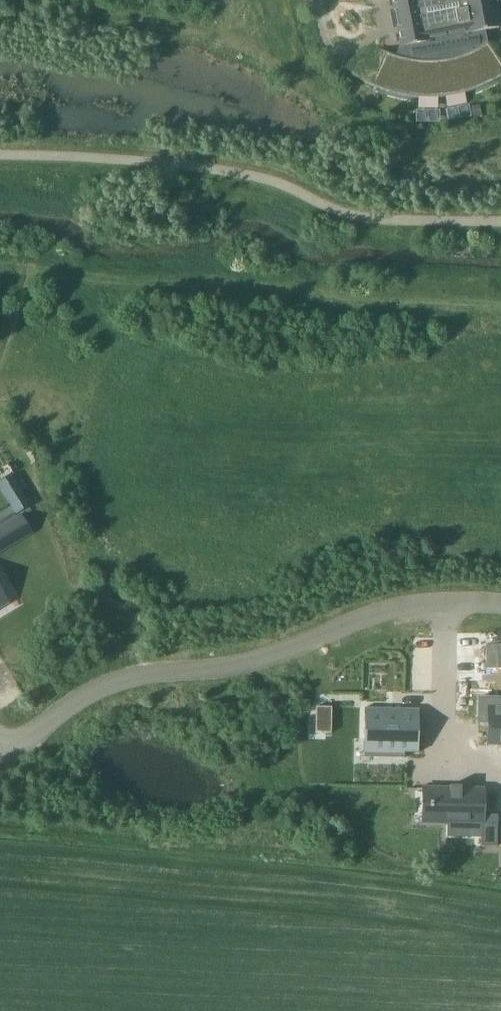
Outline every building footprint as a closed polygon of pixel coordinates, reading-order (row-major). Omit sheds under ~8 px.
[(371,85),(377,87),(383,90),(389,92),(395,93),(401,95),(407,96),(413,97),(419,98),(425,98),(432,98),(438,98),(444,97),(450,96),(457,95),(463,94),(469,92),(475,90),(480,88),(486,85),(492,82),(497,79),(500,77),(500,63),(488,45),(485,31),(498,28),(494,7),(498,6),(497,0),(393,0),(394,8),(389,9),(393,27),(398,26),(402,45),(399,46),(396,56),(394,55),(392,55),(390,54),(388,53),(387,52),(371,85)] [(470,106),(471,117),(481,115),(479,104),(470,106)] [(30,506),(21,490),(7,499),(16,514),(30,506)] [(485,644),(486,669),(500,668),(500,644),(485,644)] [(331,733),(332,707),(316,706),(315,732),(331,733)] [(364,707),(364,739),(373,739),(373,752),(402,752),(402,758),(404,758),(404,752),(418,753),(419,709),(364,707)] [(488,745),(500,745),(500,708),(488,707),(488,745)] [(422,785),(421,824),(447,825),(447,823),(481,823),(481,846),(497,846),(497,814),(485,814),(485,787),(422,785)]
